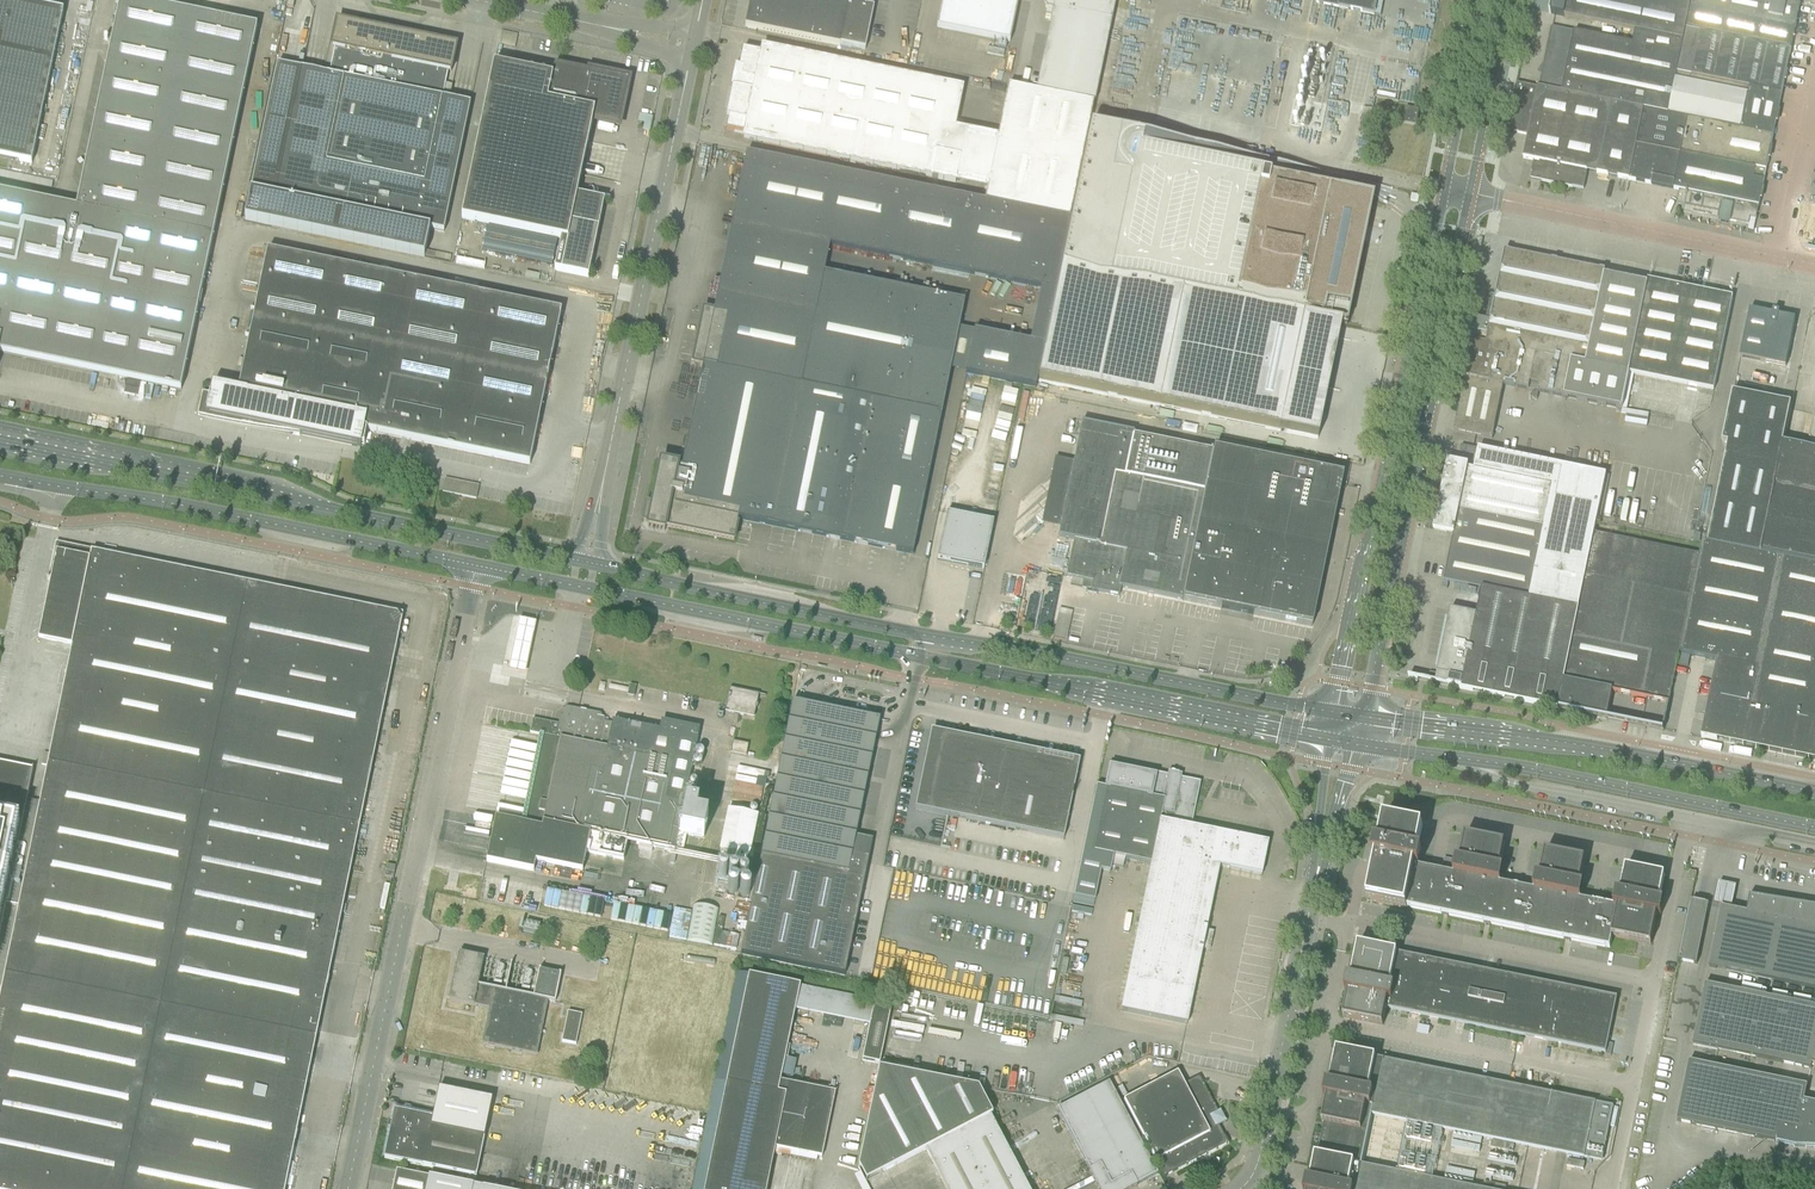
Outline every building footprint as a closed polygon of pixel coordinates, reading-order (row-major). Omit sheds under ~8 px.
[(181,390),(257,27),(128,0),(120,0),(76,208),(0,192),(0,352),(181,390)] [(31,163),(63,11),(12,0),(0,0),(0,157),(31,163)] [(293,9),(294,0),(287,0),(286,7),(293,9)] [(840,45),(865,51),(873,8),(844,2),(845,0),(754,0),(753,2),(751,1),(751,4),(750,9),(750,8),(750,10),(751,10),(748,27),(745,26),(745,27),(839,46),(840,45)] [(936,28),(1009,43),(1018,0),(942,0),(936,28)] [(1035,92),(1094,104),(1115,0),(1054,0),(1035,92)] [(1361,12),(1374,14),(1377,0),(1316,0),(1316,3),(1361,12)] [(1551,14),(1564,17),(1635,31),(1683,40),(1685,29),(1690,6),(1691,0),(1554,0),(1551,14)] [(1777,0),(1691,0),(1690,6),(1795,28),(1799,5),(1777,0)] [(1690,6),(1685,29),(1790,51),(1795,28),(1690,6)] [(277,65),(245,220),(284,228),(424,257),(430,230),(444,233),(445,224),(468,117),(470,105),(442,99),(448,72),(451,73),(456,46),(337,21),(332,48),(334,48),(329,76),(301,70),(279,65),(277,65)] [(1539,88),(1637,108),(1668,115),(1676,73),(1683,40),(1635,31),(1632,44),(1551,27),(1539,88)] [(1685,29),(1683,40),(1676,73),(1781,94),(1790,51),(1685,29)] [(833,64),(773,51),(762,49),(761,55),(742,51),(726,130),(744,134),(743,140),(931,178),(955,183),(965,133),(942,128),(950,88),(844,66),(843,68),(833,66),(833,64)] [(493,65),(491,77),(461,219),(560,240),(554,270),(588,277),(604,201),(577,196),(592,121),(618,126),(627,81),(554,65),(552,77),(493,65)] [(1676,73),(1668,115),(1772,136),(1781,94),(1676,73)] [(1518,133),(1528,135),(1537,88),(1516,84),(1508,125),(1509,126),(1509,125),(1519,127),(1517,134),(1518,134),(1518,133)] [(1069,220),(1093,104),(1008,87),(984,202),(1069,220)] [(1587,172),(1623,179),(1637,108),(1539,88),(1537,88),(1528,135),(1523,159),(1524,159),(1533,161),(1531,173),(1532,173),(1532,172),(1541,174),(1540,181),(1583,190),(1587,172)] [(1637,108),(1623,179),(1650,185),(1678,190),(1675,204),(1684,206),(1682,213),(1720,221),(1727,223),(1728,221),(1748,225),(1749,219),(1755,220),(1763,181),(1753,179),(1755,169),(1765,171),(1772,136),(1668,115),(1637,108)] [(1403,123),(1416,126),(1419,111),(1406,109),(1403,123)] [(1090,126),(1037,382),(1280,432),(1317,440),(1340,327),(1346,328),(1363,241),(1364,241),(1364,240),(1358,239),(1361,226),(1367,228),(1367,227),(1366,226),(1372,199),(1261,177),(1262,173),(1264,163),(1265,162),(1090,126)] [(643,523),(648,524),(734,541),(737,524),(735,524),(736,519),(912,555),(964,303),(823,274),(829,247),(1040,290),(1030,343),(974,332),(965,374),(1035,388),(1069,220),(746,154),(713,313),(703,311),(703,313),(693,364),(702,366),(681,469),(677,468),(678,467),(660,463),(651,506),(646,505),(643,523)] [(1763,181),(1765,171),(1755,169),(1753,179),(1763,181)] [(291,435),(299,435),(351,446),(354,429),(529,465),(561,312),(267,251),(238,391),(212,386),(210,397),(202,396),(197,418),(217,422),(237,426),(257,430),(291,435)] [(1485,321),(1470,318),(1463,349),(1467,350),(1465,358),(1462,358),(1458,376),(1464,377),(1453,431),(1492,439),(1503,385),(1533,391),(1533,389),(1538,390),(1538,392),(1596,404),(1622,279),(1604,276),(1605,272),(1504,251),(1491,315),(1487,314),(1485,321)] [(1647,284),(1622,279),(1596,404),(1621,409),(1629,374),(1713,391),(1733,298),(1648,280),(1647,284)] [(1785,367),(1795,322),(1778,318),(1780,313),(1773,311),(1772,315),(1749,310),(1747,322),(1740,358),(1785,367)] [(1794,446),(1784,444),(1783,443),(1791,405),(1783,403),(1732,393),(1730,403),(1722,443),(1728,444),(1707,545),(1781,560),(1814,567),(1814,450),(1794,446)] [(1134,434),(1082,423),(1079,437),(1074,463),(1066,461),(1053,473),(1060,482),(1050,491),(1057,499),(1046,508),(1054,516),(1062,518),(1060,529),(1058,537),(1074,541),(1072,550),(1067,576),(1093,582),(1091,591),(1086,590),(1086,592),(1096,595),(1097,592),(1119,597),(1121,587),(1189,602),(1254,615),(1311,627),(1342,477),(1213,450),(1212,453),(1189,448),(1150,440),(1134,437),(1134,434)] [(1460,451),(1477,455),(1479,449),(1461,446),(1460,451)] [(1442,484),(1438,507),(1593,538),(1594,534),(1606,475),(1479,449),(1477,455),(1474,469),(1467,467),(1468,465),(1447,461),(1444,475),(1448,476),(1446,485),(1442,484)] [(442,492),(476,499),(478,486),(445,479),(442,492)] [(1443,581),(1482,589),(1579,608),(1593,538),(1438,507),(1433,530),(1453,534),(1443,581)] [(946,514),(937,560),(982,569),(983,570),(993,523),(992,523),(946,514)] [(1579,608),(1558,709),(1606,719),(1609,707),(1612,691),(1669,702),(1671,693),(1679,653),(1690,596),(1640,586),(1642,577),(1692,587),(1693,585),(1698,559),(1699,555),(1594,534),(1593,538),(1579,608)] [(5,904),(19,906),(18,910),(0,998),(0,1188),(285,1188),(294,1144),(329,973),(341,913),(346,914),(348,905),(343,904),(402,615),(104,554),(91,552),(92,550),(55,543),(48,580),(47,580),(47,581),(50,582),(53,583),(50,597),(51,597),(43,640),(72,646),(72,647),(40,802),(27,800),(33,768),(32,768),(32,770),(0,763),(0,931),(5,904)] [(1642,577),(1640,586),(1690,596),(1679,653),(1682,654),(1698,658),(1717,661),(1707,711),(1701,738),(1702,738),(1704,738),(1743,746),(1781,560),(1707,545),(1701,543),(1699,555),(1698,559),(1693,585),(1692,587),(1642,577)] [(1743,746),(1769,752),(1814,761),(1814,567),(1781,560),(1743,746)] [(1448,686),(1558,709),(1579,608),(1482,589),(1476,615),(1450,610),(1437,675),(1434,674),(1432,681),(1428,681),(1448,685),(1448,686)] [(1051,638),(1066,640),(1070,616),(1055,614),(1051,638)] [(629,685),(627,696),(634,697),(636,687),(629,685)] [(765,696),(730,689),(728,697),(725,712),(745,716),(745,714),(754,716),(756,708),(757,709),(758,706),(756,706),(758,695),(765,697),(765,696)] [(760,858),(740,955),(844,976),(872,840),(856,836),(876,737),(879,721),(805,706),(792,704),(793,703),(792,703),(760,858)] [(495,819),(486,862),(498,865),(533,872),(535,863),(582,872),(586,854),(623,861),(627,843),(672,852),(674,852),(682,854),(684,844),(686,836),(703,839),(705,831),(708,819),(696,817),(698,807),(684,804),(697,739),(612,722),(612,724),(603,722),(604,720),(571,713),(571,709),(566,708),(562,711),(561,711),(558,725),(553,724),(550,738),(559,740),(541,829),(520,825),(495,819)] [(550,738),(553,724),(532,720),(529,734),(550,738)] [(1063,840),(1074,788),(1079,764),(1079,761),(1078,761),(1077,763),(943,736),(928,810),(915,808),(915,810),(1063,840)] [(730,753),(746,757),(748,745),(733,742),(730,753)] [(1106,789),(1096,787),(1074,897),(1094,902),(1101,871),(1110,873),(1111,866),(1122,868),(1124,859),(1150,864),(1120,1012),(1186,1025),(1202,948),(1207,949),(1210,934),(1205,933),(1218,868),(1261,876),(1268,844),(1188,827),(1197,785),(1182,782),(1178,781),(1178,778),(1169,776),(1168,779),(1165,778),(1154,776),(1154,778),(1138,774),(1138,776),(1125,773),(1126,772),(1110,769),(1106,789)] [(720,851),(752,858),(754,850),(750,849),(757,817),(728,811),(720,851)] [(1657,915),(1660,916),(1661,915),(1655,914),(1657,904),(1659,904),(1664,876),(1625,868),(1620,893),(1616,893),(1613,907),(1597,904),(1598,901),(1597,901),(1597,903),(1580,900),(1581,899),(1575,897),(1577,887),(1579,888),(1585,860),(1545,852),(1540,877),(1536,876),(1533,891),(1517,887),(1518,885),(1517,885),(1517,887),(1500,884),(1501,882),(1495,881),(1497,871),(1499,871),(1505,844),(1465,836),(1460,861),(1456,860),(1453,874),(1437,871),(1438,869),(1437,869),(1437,871),(1419,867),(1422,853),(1418,852),(1423,827),(1384,819),(1378,847),(1380,847),(1378,857),(1372,856),(1372,858),(1375,858),(1367,900),(1406,909),(1407,907),(1447,915),(1447,918),(1448,918),(1448,915),(1489,924),(1489,926),(1490,926),(1490,924),(1569,940),(1569,942),(1570,942),(1570,940),(1610,948),(1612,937),(1651,945),(1657,915)] [(384,877),(393,879),(395,867),(387,865),(384,877)] [(1688,878),(1695,880),(1696,873),(1689,871),(1688,878)] [(729,872),(728,895),(746,895),(747,873),(729,872)] [(380,908),(386,909),(390,886),(385,885),(380,908)] [(1721,908),(1732,910),(1736,890),(1718,887),(1714,907),(1721,909),(1721,908)] [(598,908),(595,908),(597,900),(543,890),(540,905),(597,916),(598,908)] [(1709,967),(1814,990),(1814,908),(1767,900),(1750,897),(1749,902),(1748,910),(1747,910),(1747,911),(1747,913),(1744,913),(1738,911),(1732,910),(1721,908),(1721,909),(1709,967)] [(1708,905),(1691,902),(1679,961),(1696,965),(1708,905)] [(687,934),(686,940),(712,945),(718,910),(692,905),(687,934)] [(1386,1009),(1420,1016),(1606,1054),(1617,998),(1397,953),(1358,945),(1351,981),(1352,981),(1350,991),(1345,990),(1345,992),(1348,992),(1343,1018),(1382,1026),(1386,1009)] [(482,1044),(493,1047),(537,1056),(548,1002),(554,1003),(560,975),(458,954),(449,1001),(489,1010),(482,1044)] [(774,1149),(821,1159),(835,1093),(780,1082),(795,1011),(797,999),(800,987),(800,986),(748,976),(737,973),(693,1188),(766,1188),(774,1149)] [(1810,1069),(1811,1065),(1814,1066),(1814,1008),(1705,985),(1692,1044),(1810,1069)] [(1055,997),(1054,1003),(1070,1006),(1071,1000),(1055,997)] [(874,1002),(869,1026),(862,1061),(879,1065),(891,1006),(874,1002)] [(562,1042),(575,1045),(581,1016),(568,1013),(562,1042)] [(1362,1165),(1372,1115),(1584,1159),(1602,1162),(1605,1145),(1606,1142),(1613,1107),(1385,1061),(1385,1060),(1376,1059),(1376,1058),(1347,1052),(1337,1050),(1329,1086),(1331,1086),(1329,1096),(1323,1095),(1323,1097),(1327,1097),(1322,1123),(1324,1123),(1323,1126),(1317,1155),(1315,1155),(1310,1181),(1310,1183),(1311,1183),(1310,1188),(1478,1188),(1362,1165)] [(1807,1087),(1689,1062),(1676,1122),(1776,1142),(1776,1143),(1777,1143),(1796,1147),(1814,1148),(1814,1104),(1804,1102),(1807,1087)] [(1021,1182),(1023,1181),(989,1117),(992,1116),(977,1089),(878,1069),(858,1168),(875,1159),(883,1173),(925,1150),(945,1188),(1024,1188),(1021,1182)] [(1123,1101),(1157,1167),(1163,1177),(1227,1144),(1218,1126),(1226,1122),(1220,1110),(1217,1112),(1198,1077),(1183,1085),(1177,1073),(1123,1101)] [(1097,1188),(1132,1188),(1137,1187),(1136,1185),(1156,1175),(1108,1083),(1057,1110),(1089,1171),(1088,1171),(1097,1188)] [(390,1130),(384,1158),(396,1161),(476,1177),(484,1139),(492,1100),(438,1089),(432,1118),(421,1116),(410,1114),(409,1114),(409,1115),(403,1114),(403,1112),(402,1112),(394,1111),(391,1123),(388,1122),(388,1123),(387,1124),(387,1126),(387,1127),(387,1129),(387,1130),(390,1130)] [(1492,1141),(1490,1147),(1512,1152),(1514,1145),(1492,1141)] [(1568,1160),(1567,1166),(1583,1170),(1584,1163),(1568,1160)] [(429,1178),(396,1171),(392,1188),(426,1188),(429,1178)] [(429,1178),(426,1188),(485,1188),(429,1178)]
